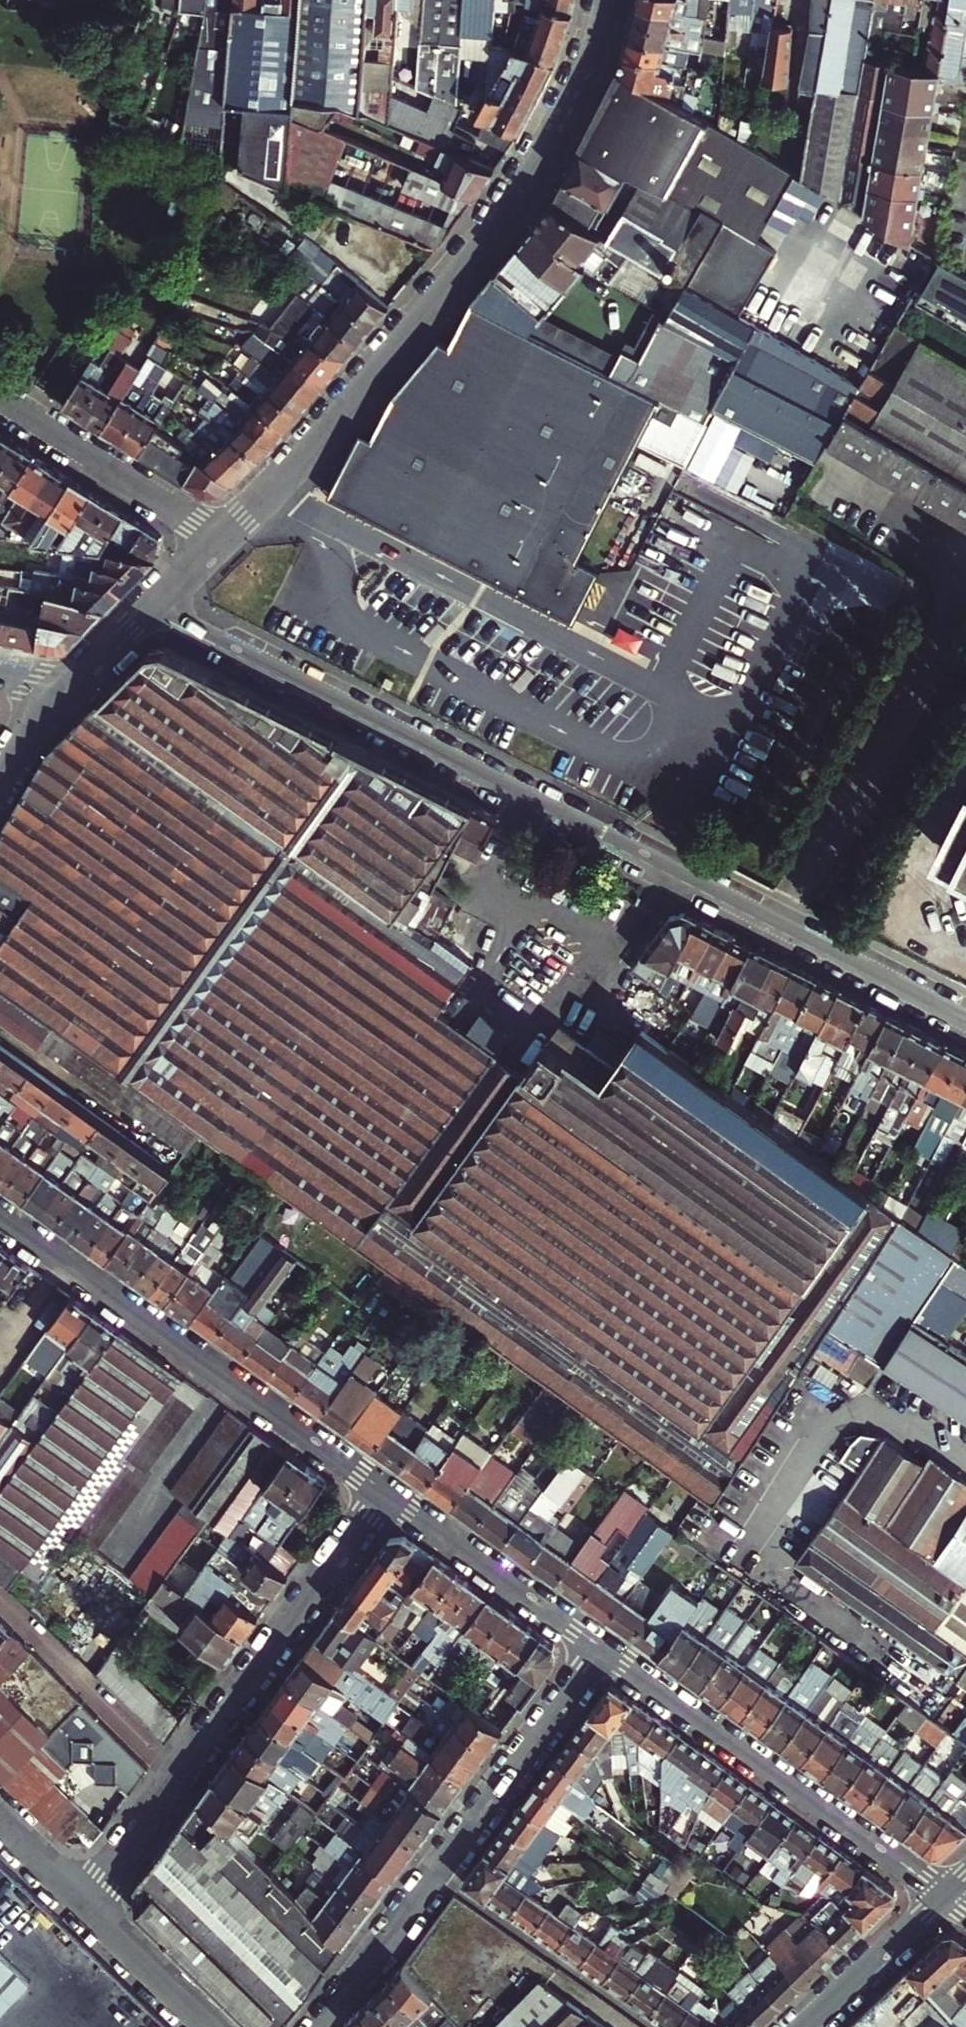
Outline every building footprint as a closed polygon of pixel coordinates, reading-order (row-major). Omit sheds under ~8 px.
[(206,10),(207,0),(182,0),(182,7),(182,9),(206,10)] [(233,33),(236,0),(207,0),(206,10),(206,17),(184,144),(224,160),(228,106),(233,33)] [(295,99),(303,0),(267,0),(266,9),(275,10),(274,30),(255,29),(254,35),(233,33),(228,106),(248,107),(294,110),(295,99)] [(266,9),(267,0),(236,0),(233,33),(254,35),(255,29),(274,30),(275,10),(266,9)] [(368,10),(368,0),(303,0),(295,99),(343,102),(360,110),(362,90),(365,46),(368,10)] [(396,33),(398,0),(368,0),(368,10),(365,46),(380,47),(380,61),(383,61),(383,66),(393,66),(396,33)] [(422,18),(424,0),(398,0),(396,33),(403,33),(404,17),(422,18)] [(441,42),(444,0),(424,0),(422,18),(421,41),(441,42)] [(461,34),(464,0),(444,0),(441,42),(437,94),(456,103),(460,55),(461,34)] [(495,8),(496,0),(464,0),(461,34),(460,55),(491,57),(489,96),(514,47),(504,47),(492,46),(493,37),(493,34),(495,8)] [(515,3),(515,0),(496,0),(495,8),(508,9),(508,4),(515,4),(515,3)] [(573,14),(576,0),(528,0),(528,3),(542,7),(573,14)] [(636,4),(685,17),(688,0),(637,0),(636,4)] [(685,17),(699,20),(703,0),(688,0),(685,17)] [(732,1),(733,0),(716,0),(713,22),(706,22),(704,40),(730,43),(732,1)] [(764,12),(779,13),(781,0),(765,0),(764,12)] [(779,13),(777,25),(795,28),(797,0),(781,0),(779,13)] [(822,92),(835,0),(816,0),(814,28),(805,90),(822,92)] [(877,0),(835,0),(822,92),(808,182),(830,194),(842,202),(867,61),(870,42),(873,28),(877,0)] [(907,0),(877,0),(873,28),(870,42),(886,44),(886,40),(891,11),(905,13),(905,12),(907,0)] [(925,0),(907,0),(905,12),(914,14),(911,34),(919,35),(921,26),(925,0)] [(940,74),(952,0),(925,0),(921,26),(931,28),(924,71),(940,74)] [(940,74),(945,75),(944,81),(957,83),(964,81),(965,80),(965,55),(962,55),(965,30),(965,0),(952,0),(940,74)] [(685,17),(636,4),(628,38),(687,53),(702,57),(704,40),(706,22),(699,20),(685,17)] [(514,47),(556,62),(573,14),(542,7),(540,16),(525,11),(524,17),(537,21),(533,33),(520,29),(517,37),(514,47)] [(795,28),(777,25),(769,78),(791,82),(795,28)] [(902,32),(901,38),(910,39),(909,45),(918,46),(919,35),(911,34),(902,32)] [(504,47),(514,47),(517,37),(507,35),(504,47)] [(687,53),(628,38),(623,56),(678,70),(681,58),(686,60),(687,53)] [(909,45),(900,43),(886,40),(886,44),(870,42),(867,61),(914,69),(918,46),(909,45)] [(417,85),(437,94),(441,42),(421,41),(417,85)] [(487,117),(520,132),(556,62),(514,47),(489,96),(480,114),(487,117)] [(687,53),(686,60),(689,64),(700,67),(702,57),(687,53)] [(675,83),(678,70),(623,56),(620,71),(682,107),(688,87),(675,83)] [(370,85),(392,86),(393,74),(393,66),(383,66),(383,61),(380,61),(372,60),(370,85)] [(842,202),(912,243),(926,158),(939,80),(940,74),(924,71),(914,69),(867,61),(842,202)] [(686,285),(740,316),(777,253),(757,241),(670,190),(682,171),(769,222),(789,233),(800,214),(813,222),(830,194),(808,182),(682,107),(620,71),(552,206),(595,231),(631,170),(649,179),(613,242),(633,254),(686,285)] [(422,137),(438,145),(456,103),(437,94),(417,85),(393,74),(392,86),(392,92),(389,123),(422,137)] [(374,116),(389,123),(392,92),(362,90),(360,110),(374,116)] [(244,168),(289,187),(294,110),(248,107),(244,168)] [(468,158),(494,169),(520,132),(487,117),(468,158)] [(432,175),(476,194),(494,169),(468,158),(438,145),(422,137),(416,152),(438,161),(432,175)] [(769,222),(682,171),(670,190),(757,241),(769,222)] [(595,231),(552,206),(521,243),(566,280),(576,280),(588,266),(596,272),(598,272),(611,258),(621,267),(633,254),(613,242),(595,231)] [(566,280),(521,243),(506,260),(552,298),(553,307),(576,280),(566,280)] [(358,281),(359,280),(320,249),(306,268),(374,324),(389,306),(358,281)] [(552,298),(506,260),(474,300),(534,331),(553,307),(552,298)] [(941,260),(917,301),(965,330),(965,274),(941,260)] [(360,341),(374,324),(306,268),(292,285),(297,288),(303,293),(360,341)] [(740,316),(686,285),(666,318),(740,361),(757,326),(740,316)] [(349,355),(360,341),(303,293),(291,307),(295,311),(279,331),(287,333),(349,355)] [(684,408),(629,380),(611,371),(534,331),(474,300),(453,341),(443,337),(397,391),(374,436),(355,473),(428,511),(420,528),(489,563),(498,547),(570,583),(586,557),(638,449),(657,413),(676,423),(684,408)] [(643,357),(629,380),(684,408),(710,422),(718,405),(740,361),(666,318),(643,357)] [(107,338),(124,349),(135,332),(117,321),(107,338)] [(718,405),(818,461),(830,441),(860,387),(757,326),(740,361),(718,405)] [(830,441),(965,520),(965,366),(897,326),(860,387),(830,441)] [(315,396),(328,381),(293,359),(290,364),(261,344),(265,339),(260,336),(264,331),(257,328),(254,332),(245,342),(238,338),(237,339),(224,335),(221,341),(232,346),(234,343),(246,350),(315,396)] [(260,336),(265,339),(269,333),(264,331),(260,336)] [(328,381),(349,355),(287,333),(275,347),(293,359),(328,381)] [(64,405),(81,416),(119,357),(124,349),(107,338),(103,343),(112,349),(101,365),(93,360),(64,405)] [(625,348),(611,371),(629,380),(643,357),(625,348)] [(302,412),(315,396),(246,350),(239,358),(234,366),(239,370),(302,412)] [(81,416),(102,429),(141,370),(119,357),(81,416)] [(102,429),(121,441),(159,382),(153,378),(156,375),(162,378),(168,369),(150,357),(141,370),(102,429)] [(289,427),(302,412),(239,370),(227,386),(289,427)] [(121,441),(141,453),(156,429),(167,412),(177,397),(179,395),(159,382),(121,441)] [(177,397),(186,403),(196,389),(187,382),(179,395),(177,397)] [(276,443),(289,427),(227,386),(216,402),(221,406),(276,443)] [(167,412),(175,419),(186,403),(177,397),(167,412)] [(262,457),(276,443),(221,406),(213,414),(205,417),(207,418),(262,457)] [(248,470),(262,457),(207,418),(194,432),(248,470)] [(223,494),(234,483),(180,445),(156,429),(141,453),(207,496),(223,494)] [(364,431),(362,433),(330,494),(577,621),(604,569),(586,557),(570,583),(498,547),(489,563),(420,528),(428,511),(355,473),(374,436),(364,431)] [(234,483),(248,470),(194,432),(180,445),(234,483)] [(17,445),(0,435),(0,472),(17,445)] [(13,490),(34,456),(17,445),(0,472),(0,510),(13,490)] [(31,501),(52,468),(34,456),(13,490),(20,494),(3,522),(5,523),(0,530),(0,537),(8,538),(31,501)] [(43,508),(51,513),(72,480),(52,468),(31,501),(8,538),(24,540),(43,508)] [(33,542),(61,545),(93,493),(72,480),(51,513),(33,542)] [(61,545),(83,548),(110,504),(93,493),(61,545)] [(83,548),(103,551),(126,514),(110,504),(83,548)] [(164,551),(162,537),(126,514),(103,551),(158,558),(164,551)] [(44,561),(50,562),(141,574),(157,558),(52,545),(51,552),(45,552),(44,561)] [(34,570),(33,577),(125,590),(141,574),(50,562),(49,572),(34,570)] [(37,595),(49,597),(109,607),(125,590),(33,577),(23,575),(20,592),(37,595)] [(39,648),(44,621),(44,619),(34,617),(37,595),(20,592),(19,597),(5,595),(3,611),(0,610),(0,640),(39,648)] [(44,619),(44,621),(89,628),(109,607),(49,597),(44,619)] [(89,628),(44,621),(39,648),(55,651),(68,649),(89,628)] [(502,818),(404,769),(166,647),(151,651),(51,749),(0,836),(0,905),(14,915),(21,919),(14,928),(0,948),(0,986),(54,1025),(142,1087),(201,1130),(362,1246),(439,1142),(505,1054),(449,1014),(483,968),(445,940),(459,903),(437,888),(458,845),(482,857),(502,818)] [(940,849),(965,863),(965,799),(940,849)] [(662,989),(671,971),(698,918),(688,913),(675,918),(633,970),(662,989)] [(21,919),(14,915),(8,924),(14,928),(21,919)] [(698,918),(671,971),(689,981),(716,927),(698,918)] [(716,927),(689,981),(683,991),(678,1000),(683,1003),(690,989),(693,983),(707,989),(734,936),(716,927)] [(753,946),(734,936),(707,989),(714,993),(705,1010),(717,1016),(724,1003),(753,946)] [(740,1027),(776,957),(753,946),(724,1003),(732,1008),(717,1038),(731,1045),(740,1027)] [(796,967),(776,957),(740,1027),(752,1033),(761,1015),(769,1020),(796,967)] [(796,967),(769,1020),(760,1037),(774,1044),(783,1027),(792,1031),(799,1015),(818,978),(796,967)] [(672,983),(683,991),(689,981),(671,971),(662,989),(666,992),(672,983)] [(818,978),(799,1015),(809,1020),(800,1037),(796,1045),(801,1048),(792,1066),(800,1070),(841,990),(818,978)] [(693,983),(690,989),(704,996),(707,989),(693,983)] [(3,1021),(38,1047),(40,1045),(55,1057),(186,1151),(201,1130),(142,1087),(54,1025),(0,986),(0,1019),(3,1021)] [(867,1003),(841,990),(800,1070),(814,1077),(829,1049),(824,1047),(831,1034),(848,1042),(867,1003)] [(863,1067),(889,1015),(867,1003),(848,1042),(841,1056),(831,1074),(844,1080),(854,1062),(863,1067)] [(761,1015),(752,1033),(760,1037),(769,1020),(761,1015)] [(799,1015),(792,1031),(791,1033),(800,1037),(809,1020),(799,1015)] [(909,1024),(889,1015),(863,1067),(854,1085),(852,1089),(862,1094),(873,1071),(882,1076),(909,1024)] [(892,1081),(901,1085),(927,1033),(909,1024),(882,1076),(873,1094),(883,1099),(892,1081)] [(567,1026),(557,1042),(613,1083),(624,1067),(567,1026)] [(783,1027),(774,1044),(783,1049),(791,1033),(792,1031),(783,1027)] [(467,1322),(518,1358),(549,1381),(572,1397),(598,1416),(715,1501),(805,1366),(814,1372),(824,1358),(815,1352),(818,1347),(864,1278),(904,1218),(869,1193),(852,1180),(835,1168),(818,1155),(798,1141),(773,1123),(649,1032),(624,1067),(613,1083),(557,1042),(535,1076),(505,1054),(439,1142),(362,1246),(442,1304),(467,1322)] [(927,1033),(901,1085),(891,1104),(883,1119),(893,1125),(902,1109),(911,1091),(919,1095),(945,1043),(927,1033)] [(824,1047),(829,1049),(841,1056),(848,1042),(831,1034),(824,1047)] [(937,1104),(964,1052),(945,1043),(919,1095),(910,1113),(902,1128),(912,1133),(929,1100),(937,1104)] [(10,1052),(0,1044),(0,1066),(10,1052)] [(10,1052),(0,1066),(0,1071),(21,1085),(33,1068),(10,1052)] [(964,1052),(937,1104),(928,1122),(939,1128),(948,1110),(956,1114),(965,1095),(965,1053),(964,1052)] [(854,1062),(844,1080),(854,1085),(863,1067),(854,1062)] [(33,1068),(21,1085),(44,1102),(57,1085),(33,1068)] [(873,1071),(862,1094),(870,1099),(873,1094),(882,1076),(873,1071)] [(3,1093),(6,1095),(11,1089),(0,1081),(0,1091),(3,1093)] [(883,1099),(891,1104),(901,1085),(892,1081),(883,1099)] [(80,1102),(57,1085),(44,1102),(68,1119),(80,1102)] [(911,1091),(902,1109),(910,1113),(919,1095),(911,1091)] [(39,1110),(15,1092),(11,1099),(31,1113),(35,1116),(39,1110)] [(956,1114),(947,1132),(936,1154),(945,1159),(956,1137),(965,1119),(965,1095),(956,1114)] [(928,1122),(937,1104),(929,1100),(912,1133),(920,1137),(928,1122)] [(103,1119),(80,1102),(68,1119),(91,1136),(103,1119)] [(809,1118),(783,1102),(773,1123),(798,1141),(809,1118)] [(948,1110),(939,1128),(947,1132),(956,1114),(948,1110)] [(44,1111),(39,1119),(40,1120),(48,1125),(52,1129),(59,1133),(64,1126),(63,1125),(44,1111)] [(9,1119),(2,1115),(0,1118),(0,1132),(9,1119)] [(39,1119),(35,1116),(32,1121),(36,1125),(40,1120),(39,1119)] [(15,1146),(9,1142),(19,1127),(9,1119),(0,1132),(0,1167),(15,1146)] [(126,1136),(103,1119),(91,1136),(114,1152),(126,1136)] [(965,1138),(965,1119),(956,1137),(965,1141),(965,1138)] [(0,1167),(0,1182),(9,1188),(32,1158),(26,1154),(36,1139),(41,1132),(40,1127),(36,1125),(32,1121),(25,1131),(15,1146),(0,1167)] [(52,1129),(48,1125),(44,1130),(49,1133),(52,1129)] [(85,1141),(64,1126),(59,1133),(65,1138),(69,1141),(80,1148),(85,1141)] [(25,1131),(19,1127),(9,1142),(15,1146),(25,1131)] [(42,1143),(53,1151),(58,1143),(62,1142),(65,1138),(59,1133),(52,1129),(49,1133),(42,1143)] [(126,1136),(114,1152),(137,1169),(149,1152),(126,1136)] [(845,1149),(828,1136),(818,1155),(835,1168),(842,1155),(845,1149)] [(65,1146),(69,1141),(65,1138),(62,1142),(61,1143),(65,1146)] [(965,1141),(953,1164),(964,1170),(965,1166),(965,1138),(965,1141)] [(42,1143),(36,1139),(26,1154),(32,1158),(42,1143)] [(9,1188),(26,1200),(48,1170),(42,1166),(53,1151),(42,1143),(32,1158),(9,1188)] [(77,1155),(82,1158),(86,1152),(81,1149),(77,1155)] [(42,1166),(48,1170),(59,1155),(53,1151),(42,1166)] [(153,1198),(173,1169),(149,1152),(137,1169),(144,1174),(135,1188),(139,1191),(151,1200),(153,1198)] [(102,1154),(97,1161),(98,1161),(103,1165),(104,1166),(110,1170),(114,1173),(119,1176),(119,1177),(124,1170),(102,1154)] [(26,1200),(42,1212),(64,1182),(58,1177),(69,1163),(59,1155),(48,1170),(26,1200)] [(842,1155),(835,1168),(852,1180),(859,1168),(842,1155)] [(99,1170),(103,1165),(98,1161),(94,1166),(99,1170)] [(878,1175),(862,1162),(859,1168),(852,1180),(869,1193),(878,1175)] [(58,1177),(64,1182),(75,1167),(69,1163),(58,1177)] [(82,1194),(60,1225),(76,1237),(108,1191),(99,1185),(110,1170),(104,1166),(103,1165),(99,1170),(92,1179),(82,1194)] [(64,1182),(42,1212),(60,1225),(82,1194),(76,1190),(86,1175),(75,1167),(64,1182)] [(92,1179),(86,1175),(76,1190),(82,1194),(92,1179)] [(119,1177),(119,1176),(115,1182),(120,1185),(124,1180),(119,1177)] [(131,1193),(135,1188),(131,1185),(127,1190),(131,1193)] [(109,1260),(131,1230),(125,1225),(136,1210),(133,1208),(140,1199),(136,1196),(139,1191),(135,1188),(131,1193),(114,1218),(93,1248),(109,1260)] [(93,1248),(114,1218),(108,1213),(118,1199),(108,1191),(76,1237),(93,1248)] [(142,1214),(131,1230),(109,1260),(124,1271),(157,1225),(161,1218),(168,1209),(173,1202),(167,1197),(162,1204),(151,1220),(142,1214)] [(162,1204),(153,1198),(151,1200),(142,1214),(151,1220),(162,1204)] [(168,1209),(161,1218),(168,1223),(175,1213),(168,1209)] [(168,1223),(161,1218),(157,1225),(172,1235),(183,1219),(175,1213),(168,1223)] [(191,1225),(183,1219),(172,1235),(186,1245),(190,1239),(184,1234),(191,1225)] [(139,1281),(172,1235),(157,1225),(124,1271),(139,1281)] [(197,1230),(191,1225),(184,1234),(190,1239),(197,1230)] [(197,1230),(190,1239),(197,1244),(200,1238),(206,1230),(200,1225),(197,1230)] [(186,1245),(172,1235),(139,1281),(153,1291),(186,1245)] [(197,1244),(190,1239),(186,1245),(201,1256),(209,1245),(200,1238),(197,1244)] [(186,1245),(153,1291),(168,1302),(192,1269),(201,1256),(186,1245)] [(245,1301),(218,1338),(246,1358),(270,1325),(270,1324),(257,1315),(260,1311),(262,1312),(299,1260),(282,1248),(245,1301)] [(8,1249),(0,1260),(0,1296),(5,1300),(30,1265),(8,1249)] [(215,1286),(192,1269),(168,1302),(192,1319),(215,1286)] [(864,1278),(818,1347),(827,1353),(853,1370),(865,1351),(965,1417),(965,1351),(916,1318),(909,1328),(876,1310),(887,1293),(864,1278)] [(215,1286),(192,1319),(218,1338),(245,1301),(236,1294),(233,1299),(215,1286)] [(95,1311),(74,1296),(52,1326),(57,1331),(47,1345),(62,1357),(69,1348),(95,1311)] [(467,1322),(442,1304),(436,1311),(461,1329),(467,1322)] [(69,1399),(119,1329),(95,1311),(69,1348),(75,1352),(62,1369),(67,1373),(59,1385),(64,1389),(61,1393),(69,1399)] [(270,1325),(246,1358),(271,1376),(295,1343),(270,1325)] [(69,1399),(60,1412),(39,1441),(0,1495),(0,1577),(10,1586),(24,1567),(57,1523),(73,1535),(74,1534),(82,1523),(90,1512),(98,1502),(105,1491),(113,1480),(121,1470),(130,1458),(126,1455),(133,1445),(141,1434),(149,1423),(156,1413),(164,1402),(172,1392),(183,1375),(119,1329),(69,1399)] [(292,1335),(298,1339),(302,1333),(297,1329),(292,1335)] [(298,1339),(297,1340),(302,1343),(307,1337),(302,1333),(298,1339)] [(297,1395),(320,1362),(295,1343),(271,1376),(297,1395)] [(326,1353),(320,1362),(297,1395),(322,1413),(339,1390),(352,1371),(326,1353)] [(207,1393),(183,1375),(172,1392),(195,1409),(207,1393)] [(373,1390),(377,1393),(383,1385),(379,1381),(373,1390)] [(549,1381),(521,1420),(544,1436),(572,1397),(549,1381)] [(322,1413),(349,1432),(366,1409),(357,1403),(339,1390),(322,1413)] [(195,1409),(172,1392),(164,1402),(187,1419),(195,1409)] [(39,1441),(60,1412),(36,1395),(15,1424),(39,1441)] [(361,1397),(357,1403),(366,1409),(370,1403),(361,1397)] [(164,1402),(156,1413),(179,1430),(187,1419),(164,1402)] [(391,1428),(366,1409),(349,1432),(375,1451),(391,1428)] [(254,1426),(232,1410),(219,1427),(241,1444),(254,1426)] [(179,1430),(156,1413),(149,1423),(171,1441),(179,1430)] [(14,1426),(0,1415),(0,1445),(14,1426)] [(520,1419),(513,1428),(538,1445),(544,1436),(521,1420),(520,1419)] [(149,1423),(141,1434),(164,1451),(171,1441),(149,1423)] [(39,1441),(15,1424),(14,1426),(0,1445),(0,1495),(39,1441)] [(211,1486),(203,1496),(195,1507),(210,1518),(223,1528),(232,1534),(242,1520),(256,1500),(290,1452),(254,1426),(241,1444),(234,1454),(226,1465),(218,1476),(211,1486)] [(241,1444),(219,1427),(212,1438),(234,1454),(241,1444)] [(417,1446),(391,1428),(375,1451),(400,1469),(417,1446)] [(495,1453),(467,1432),(457,1446),(485,1466),(495,1453)] [(400,1469),(427,1489),(453,1453),(426,1433),(417,1446),(400,1469)] [(141,1434),(133,1445),(156,1461),(164,1451),(141,1434)] [(938,1557),(888,1522),(926,1463),(884,1435),(858,1476),(813,1540),(938,1630),(965,1587),(965,1576),(938,1557)] [(212,1438),(204,1448),(226,1465),(234,1454),(212,1438)] [(126,1455),(130,1458),(148,1472),(156,1461),(133,1445),(126,1455)] [(453,1453),(427,1489),(454,1508),(470,1485),(472,1486),(480,1474),(485,1466),(457,1446),(453,1453)] [(226,1465),(204,1448),(196,1460),(218,1476),(226,1465)] [(307,1464),(290,1452),(256,1500),(273,1512),(307,1464)] [(938,1557),(953,1534),(965,1513),(965,1477),(931,1454),(926,1463),(888,1522),(938,1557)] [(555,1495),(571,1507),(594,1472),(569,1455),(531,1508),(542,1515),(555,1495)] [(130,1458),(121,1470),(143,1486),(151,1475),(148,1472),(130,1458)] [(218,1476),(196,1460),(189,1469),(211,1486),(218,1476)] [(307,1464),(273,1512),(262,1526),(258,1532),(257,1534),(265,1540),(267,1538),(269,1540),(273,1535),(282,1541),(283,1542),(328,1479),(307,1464)] [(211,1486),(189,1469),(181,1480),(203,1496),(211,1486)] [(143,1486),(121,1470),(113,1480),(135,1496),(143,1486)] [(480,1474),(472,1486),(480,1492),(489,1480),(480,1474)] [(135,1496),(113,1480),(105,1491),(127,1507),(135,1496)] [(203,1496),(181,1480),(173,1491),(188,1502),(195,1507),(203,1496)] [(480,1492),(472,1486),(470,1485),(454,1508),(480,1527),(505,1492),(489,1480),(480,1492)] [(127,1507),(105,1491),(98,1502),(119,1518),(127,1507)] [(530,1510),(505,1492),(480,1527),(505,1545),(530,1510)] [(586,1543),(601,1554),(637,1504),(621,1492),(586,1543)] [(98,1502),(90,1512),(111,1529),(119,1518),(98,1502)] [(188,1502),(179,1513),(202,1529),(210,1518),(195,1507),(188,1502)] [(505,1545),(531,1564),(558,1526),(542,1515),(531,1508),(530,1510),(505,1545)] [(649,1511),(625,1543),(629,1545),(621,1556),(631,1563),(624,1573),(627,1575),(617,1590),(626,1598),(641,1577),(675,1530),(649,1511)] [(111,1529),(90,1512),(82,1523),(104,1539),(111,1529)] [(202,1529),(179,1513),(172,1523),(194,1540),(199,1533),(202,1529)] [(953,1534),(965,1542),(965,1513),(953,1534)] [(210,1518),(202,1529),(199,1533),(212,1543),(223,1528),(210,1518)] [(249,1525),(242,1520),(232,1534),(239,1539),(249,1525)] [(256,1522),(252,1527),(258,1532),(262,1526),(256,1522)] [(41,1579),(73,1535),(57,1523),(24,1567),(41,1579)] [(74,1534),(95,1550),(104,1539),(82,1523),(74,1534)] [(164,1534),(186,1550),(194,1540),(172,1523),(164,1534)] [(557,1583),(584,1545),(558,1526),(531,1564),(557,1583)] [(164,1534),(156,1544),(178,1561),(181,1557),(186,1550),(164,1534)] [(953,1534),(938,1557),(965,1576),(965,1542),(953,1534)] [(391,1537),(382,1550),(423,1579),(438,1558),(406,1535),(391,1537)] [(813,1540),(797,1561),(961,1677),(965,1670),(965,1649),(938,1630),(813,1540)] [(290,1575),(303,1557),(283,1542),(282,1541),(268,1560),(290,1575)] [(228,1554),(278,1591),(290,1575),(268,1560),(244,1543),(237,1552),(232,1548),(228,1554)] [(586,1543),(584,1545),(557,1583),(583,1602),(612,1562),(601,1554),(586,1543)] [(629,1545),(625,1543),(612,1562),(583,1602),(610,1621),(626,1598),(617,1590),(627,1575),(624,1573),(631,1563),(621,1556),(629,1545)] [(178,1561),(156,1544),(148,1555),(170,1572),(171,1570),(178,1561)] [(261,1615),(278,1591),(228,1554),(219,1548),(201,1572),(203,1573),(229,1592),(261,1615)] [(415,1590),(423,1579),(382,1550),(368,1570),(388,1584),(394,1576),(415,1590)] [(170,1572),(148,1555),(140,1565),(162,1582),(166,1577),(170,1572)] [(438,1558),(423,1579),(415,1590),(408,1599),(402,1608),(394,1619),(385,1631),(379,1639),(388,1646),(402,1627),(403,1628),(416,1610),(422,1614),(419,1618),(422,1621),(424,1622),(428,1618),(426,1617),(458,1572),(438,1558)] [(132,1577),(154,1593),(162,1582),(140,1565),(132,1577)] [(725,1567),(714,1583),(721,1587),(725,1581),(739,1592),(746,1582),(725,1567)] [(188,1593),(193,1586),(171,1570),(170,1572),(166,1577),(188,1593)] [(394,1619),(402,1608),(381,1593),(388,1584),(368,1570),(353,1589),(394,1619)] [(474,1584),(458,1572),(426,1617),(428,1618),(424,1622),(429,1626),(432,1621),(440,1627),(442,1628),(474,1584)] [(229,1592),(203,1573),(194,1585),(201,1591),(205,1585),(224,1598),(229,1592)] [(246,1635),(188,1593),(166,1577),(162,1582),(154,1593),(154,1594),(188,1618),(182,1627),(227,1661),(246,1635)] [(626,1598),(610,1621),(634,1639),(666,1595),(641,1577),(626,1598)] [(490,1596),(474,1584),(442,1628),(440,1627),(437,1632),(443,1636),(446,1632),(458,1641),(459,1640),(467,1629),(490,1596)] [(193,1586),(188,1593),(246,1635),(261,1615),(229,1592),(224,1598),(205,1585),(201,1591),(194,1585),(193,1586)] [(634,1639),(661,1657),(705,1595),(700,1591),(693,1601),(672,1587),(666,1595),(634,1639)] [(938,1630),(965,1649),(965,1587),(938,1630)] [(394,1619),(353,1589),(338,1610),(358,1624),(365,1616),(385,1631),(394,1619)] [(715,1624),(719,1620),(726,1609),(706,1595),(705,1595),(661,1657),(681,1672),(707,1636),(715,1624)] [(465,1645),(477,1653),(508,1609),(490,1596),(467,1629),(473,1633),(465,1645)] [(494,1665),(525,1621),(508,1609),(477,1653),(484,1658),(478,1667),(488,1674),(494,1665)] [(338,1610),(303,1658),(350,1693),(387,1719),(395,1708),(380,1696),(376,1701),(373,1698),(376,1694),(361,1684),(367,1676),(358,1668),(379,1639),(358,1624),(338,1610)] [(13,1630),(0,1616),(0,1643),(13,1630)] [(715,1624),(721,1628),(724,1624),(719,1620),(715,1624)] [(424,1622),(422,1621),(399,1654),(406,1659),(429,1626),(424,1622)] [(543,1634),(525,1621),(494,1665),(512,1678),(520,1666),(543,1634)] [(725,1631),(721,1628),(715,1624),(707,1636),(716,1643),(725,1631)] [(722,1702),(747,1666),(736,1657),(754,1631),(746,1625),(727,1651),(701,1687),(722,1702)] [(473,1633),(467,1629),(459,1640),(465,1645),(473,1633)] [(1,1682),(14,1696),(0,1710),(0,1777),(1,1778),(70,1845),(95,1842),(106,1828),(32,1755),(72,1715),(72,1748),(102,1747),(102,1769),(125,1769),(139,1782),(151,1766),(13,1630),(0,1643),(0,1681),(1,1682)] [(543,1634),(520,1666),(525,1670),(509,1692),(524,1703),(557,1658),(555,1643),(543,1634)] [(681,1672),(701,1687),(727,1651),(716,1643),(707,1636),(681,1672)] [(761,1647),(747,1666),(722,1702),(742,1716),(768,1681),(756,1672),(765,1659),(761,1657),(765,1651),(761,1647)] [(96,1673),(127,1704),(146,1685),(112,1650),(96,1673)] [(769,1654),(765,1651),(761,1657),(765,1659),(756,1672),(768,1681),(779,1665),(769,1658),(769,1654)] [(477,1653),(471,1661),(478,1667),(484,1658),(477,1653)] [(303,1658),(288,1679),(334,1712),(368,1737),(373,1729),(354,1715),(356,1712),(343,1703),(350,1693),(303,1658)] [(788,1695),(797,1683),(792,1680),(796,1674),(781,1663),(779,1665),(768,1681),(788,1695)] [(868,1670),(862,1680),(882,1695),(889,1685),(868,1670)] [(792,1680),(797,1683),(801,1678),(796,1674),(792,1680)] [(382,1687),(367,1676),(361,1684),(376,1694),(382,1687)] [(783,1746),(809,1710),(818,1697),(822,1692),(802,1677),(801,1678),(797,1683),(788,1695),(762,1731),(783,1746)] [(275,1697),(332,1738),(334,1740),(337,1735),(324,1725),(334,1712),(288,1679),(275,1697)] [(935,1718),(948,1727),(965,1702),(965,1681),(964,1679),(935,1718)] [(742,1716),(762,1731),(788,1695),(768,1681),(742,1716)] [(1,1682),(0,1684),(0,1710),(14,1696),(1,1682)] [(614,1730),(615,1752),(629,1752),(625,1728),(619,1723),(635,1701),(613,1685),(594,1710),(616,1727),(614,1730)] [(456,1695),(445,1711),(463,1725),(492,1746),(504,1730),(456,1695)] [(318,1756),(332,1738),(275,1697),(262,1715),(308,1749),(318,1756)] [(818,1697),(809,1710),(817,1716),(826,1703),(818,1697)] [(619,1723),(625,1728),(641,1740),(658,1717),(635,1701),(619,1723)] [(817,1716),(809,1710),(783,1746),(804,1761),(842,1706),(837,1703),(833,1708),(826,1703),(817,1716)] [(463,1725),(445,1711),(438,1706),(431,1715),(450,1729),(445,1736),(480,1762),(492,1746),(463,1725)] [(824,1776),(850,1740),(838,1732),(848,1718),(844,1716),(848,1710),(842,1706),(804,1761),(824,1776)] [(930,1714),(919,1707),(908,1722),(919,1730),(930,1714)] [(615,1756),(615,1752),(614,1730),(616,1727),(594,1710),(573,1737),(596,1755),(602,1770),(603,1772),(615,1756)] [(410,1735),(435,1753),(468,1778),(480,1762),(445,1736),(416,1714),(404,1731),(410,1735)] [(930,1714),(919,1730),(939,1744),(950,1729),(948,1727),(935,1718),(930,1714)] [(308,1749),(262,1715),(248,1734),(280,1757),(287,1749),(301,1759),(308,1749)] [(681,1734),(658,1717),(641,1740),(641,1767),(663,1783),(665,1757),(681,1734)] [(372,1740),(376,1734),(378,1732),(373,1729),(368,1737),(372,1740)] [(824,1776),(844,1790),(882,1736),(877,1732),(874,1737),(869,1734),(860,1747),(850,1740),(824,1776)] [(298,1771),(280,1757),(248,1734),(235,1752),(288,1791),(302,1801),(307,1804),(313,1796),(299,1786),(299,1785),(296,1782),(292,1779),(298,1771)] [(372,1740),(364,1751),(372,1757),(384,1741),(376,1734),(372,1740)] [(704,1751),(681,1734),(665,1757),(663,1783),(665,1784),(669,1779),(677,1784),(685,1773),(687,1774),(704,1751)] [(410,1735),(405,1741),(430,1760),(435,1753),(410,1735)] [(882,1736),(844,1790),(865,1805),(891,1769),(879,1761),(889,1748),(884,1745),(888,1740),(882,1736)] [(573,1737),(557,1760),(579,1776),(589,1788),(602,1770),(596,1755),(573,1737)] [(430,1760),(405,1741),(398,1751),(456,1795),(468,1778),(435,1753),(430,1760)] [(398,1767),(394,1773),(444,1811),(456,1795),(398,1751),(391,1746),(383,1756),(398,1767)] [(308,1749),(301,1759),(311,1767),(318,1756),(308,1749)] [(728,1768),(704,1751),(687,1774),(685,1773),(677,1784),(682,1788),(678,1794),(688,1801),(690,1802),(694,1796),(702,1803),(728,1768)] [(288,1791),(235,1752),(216,1778),(266,1814),(261,1820),(265,1824),(288,1791)] [(905,1834),(939,1786),(928,1777),(941,1758),(933,1752),(924,1765),(885,1819),(905,1834)] [(383,1756),(379,1762),(394,1773),(398,1767),(383,1756)] [(579,1776),(557,1760),(539,1784),(561,1800),(569,1805),(575,1810),(591,1789),(589,1788),(579,1776)] [(898,1774),(891,1769),(865,1805),(885,1819),(924,1765),(919,1761),(915,1766),(908,1761),(898,1774)] [(734,1808),(751,1785),(728,1768),(702,1803),(699,1809),(697,1815),(718,1831),(725,1821),(734,1808)] [(302,1774),(298,1771),(292,1779),(296,1782),(302,1774)] [(396,1782),(388,1793),(432,1826),(444,1811),(394,1773),(390,1778),(396,1782)] [(262,1829),(265,1824),(261,1820),(266,1814),(216,1778),(201,1799),(233,1831),(242,1818),(256,1828),(258,1826),(262,1829)] [(328,1798),(335,1804),(347,1788),(340,1782),(334,1790),(331,1794),(328,1798)] [(942,1782),(939,1786),(905,1834),(924,1848),(962,1796),(942,1782)] [(362,1799),(370,1805),(420,1843),(432,1826),(388,1793),(374,1783),(362,1799)] [(561,1800),(539,1784),(522,1807),(544,1823),(553,1811),(561,1800)] [(681,1812),(688,1801),(678,1794),(682,1788),(677,1784),(674,1790),(669,1803),(681,1812)] [(328,1785),(324,1790),(331,1794),(334,1790),(328,1785)] [(734,1808),(725,1821),(738,1830),(747,1817),(757,1825),(774,1802),(751,1785),(734,1808)] [(322,1794),(328,1798),(331,1794),(324,1790),(322,1794)] [(924,1848),(932,1854),(944,1853),(965,1832),(965,1791),(962,1796),(924,1848)] [(694,1796),(690,1802),(699,1809),(702,1803),(694,1796)] [(343,1946),(317,1915),(305,1901),(304,1903),(298,1896),(273,1872),(274,1871),(233,1831),(201,1799),(137,1887),(139,1912),(257,2026),(284,2026),(343,1946)] [(302,1801),(275,1838),(289,1849),(297,1839),(301,1835),(305,1829),(318,1812),(307,1804),(302,1801)] [(797,1818),(774,1802),(757,1825),(748,1837),(763,1848),(772,1835),(780,1841),(797,1818)] [(420,1843),(370,1805),(367,1810),(372,1815),(364,1825),(408,1858),(420,1843)] [(575,1810),(569,1805),(565,1810),(572,1815),(575,1810)] [(544,1823),(522,1807),(505,1829),(527,1846),(538,1832),(544,1823)] [(372,1815),(367,1810),(358,1821),(364,1825),(372,1815)] [(553,1811),(544,1823),(557,1833),(558,1833),(567,1821),(553,1811)] [(797,1818),(780,1841),(788,1847),(778,1860),(776,1862),(786,1869),(772,1888),(776,1893),(784,1886),(792,1875),(804,1858),(821,1835),(797,1818)] [(667,1834),(687,1848),(692,1831),(676,1819),(667,1834)] [(408,1858),(364,1825),(358,1821),(355,1827),(360,1831),(352,1841),(365,1851),(396,1874),(408,1858)] [(305,1838),(307,1835),(309,1833),(305,1829),(301,1835),(305,1838)] [(505,1829),(488,1853),(510,1869),(516,1860),(527,1846),(505,1829)] [(352,1841),(338,1830),(330,1841),(346,1853),(340,1860),(351,1868),(365,1851),(352,1841)] [(538,1832),(527,1846),(540,1855),(551,1841),(538,1832)] [(772,1835),(763,1848),(771,1854),(780,1841),(772,1835)] [(817,1867),(827,1874),(843,1852),(821,1835),(804,1858),(817,1867)] [(788,1847),(780,1841),(771,1854),(778,1860),(788,1847)] [(527,1846),(516,1860),(529,1869),(540,1855),(527,1846)] [(351,1868),(383,1892),(396,1874),(365,1851),(351,1868)] [(827,1874),(841,1884),(857,1861),(843,1852),(827,1874)] [(488,1898),(505,1875),(510,1869),(488,1853),(465,1883),(488,1898)] [(804,1858),(792,1875),(805,1884),(817,1867),(804,1858)] [(759,1870),(763,1865),(757,1860),(753,1866),(759,1870)] [(843,1900),(839,1904),(844,1908),(846,1907),(866,1927),(896,1899),(894,1888),(857,1861),(841,1884),(857,1896),(849,1905),(843,1900)] [(620,1885),(594,1865),(580,1871),(556,1879),(566,1888),(575,1887),(583,1887),(620,1885)] [(371,1908),(383,1892),(351,1868),(339,1885),(371,1908)] [(518,1884),(505,1875),(488,1898),(511,1914),(528,1891),(518,1884)] [(832,1898),(839,1904),(843,1900),(849,1905),(857,1896),(841,1884),(830,1896),(832,1898)] [(326,1902),(358,1926),(371,1908),(339,1885),(329,1899),(326,1902)] [(528,1891),(537,1898),(545,1889),(528,1891)] [(537,1898),(551,1908),(558,1898),(545,1889),(537,1898)] [(528,1891),(511,1914),(534,1931),(551,1908),(537,1898),(528,1891)] [(826,1927),(845,1947),(866,1927),(846,1907),(844,1908),(839,1904),(832,1898),(811,1919),(826,1927)] [(326,1902),(317,1915),(343,1946),(358,1926),(326,1902)] [(569,1903),(560,1915),(573,1924),(574,1924),(582,1913),(569,1903)] [(534,1931),(557,1948),(573,1924),(560,1915),(551,1908),(534,1931)] [(807,1917),(789,1934),(806,1947),(826,1927),(811,1919),(807,1917)] [(590,1920),(582,1931),(595,1940),(603,1929),(590,1920)] [(557,1948),(580,1964),(597,1941),(595,1940),(582,1931),(573,1924),(557,1948)] [(826,1927),(806,1947),(825,1967),(845,1947),(826,1927)] [(580,1964),(604,1981),(631,1942),(614,1930),(603,1945),(597,1941),(580,1964)] [(964,1974),(957,1968),(965,1955),(965,1940),(955,1932),(946,1933),(908,1968),(929,1990),(936,1983),(945,1993),(938,1999),(956,2018),(964,2007),(948,1990),(964,1974)] [(782,1942),(772,1953),(785,1967),(787,1965),(806,1947),(789,1934),(788,1933),(781,1941),(782,1942)] [(646,1953),(631,1942),(604,1981),(628,1998),(645,1974),(635,1967),(646,1953)] [(787,1965),(785,1967),(804,1987),(825,1967),(806,1947),(787,1965)] [(34,1983),(0,1948),(0,2019),(34,1983)] [(964,1974),(965,1975),(965,1955),(957,1968),(964,1974)] [(645,1974),(628,1998),(651,2014),(677,1976),(676,1975),(655,1960),(645,1974)] [(433,1999),(403,1966),(391,1981),(419,2011),(433,1999)] [(785,1967),(764,1987),(783,2007),(804,1987),(785,1967)] [(651,2014),(669,2026),(677,2026),(691,2007),(697,1999),(701,1993),(705,1989),(705,1986),(681,1968),(676,1975),(677,1976),(651,2014)] [(764,1987),(753,1975),(742,1986),(753,1998),(764,1987)] [(391,1981),(376,1996),(403,2026),(419,2011),(391,1981)] [(545,2023),(568,2000),(541,1981),(496,2026),(541,2026),(545,2023)] [(936,1983),(929,1990),(938,1999),(945,1993),(936,1983)] [(764,1987),(753,1998),(744,2006),(763,2026),(783,2007),(764,1987)] [(376,1996),(361,2009),(377,2026),(402,2026),(403,2026),(376,1996)] [(442,2008),(433,1999),(419,2011),(427,2021),(428,2021),(433,2017),(442,2008)] [(568,2000),(545,2023),(549,2026),(605,2026),(568,2000)] [(964,2007),(956,2018),(954,2019),(964,2026),(965,2026),(965,2004),(964,2007)] [(724,2025),(727,2026),(762,2026),(763,2026),(744,2006),(724,2025)] [(677,2026),(713,2026),(715,2024),(691,2007),(677,2026)] [(346,2023),(350,2026),(377,2026),(361,2009),(346,2023)] [(419,2011),(403,2026),(404,2026),(420,2026),(422,2026),(427,2021),(419,2011)] [(449,2016),(438,2026),(459,2026),(449,2016)] [(433,2017),(428,2021),(431,2025),(432,2026),(437,2021),(433,2017)]
